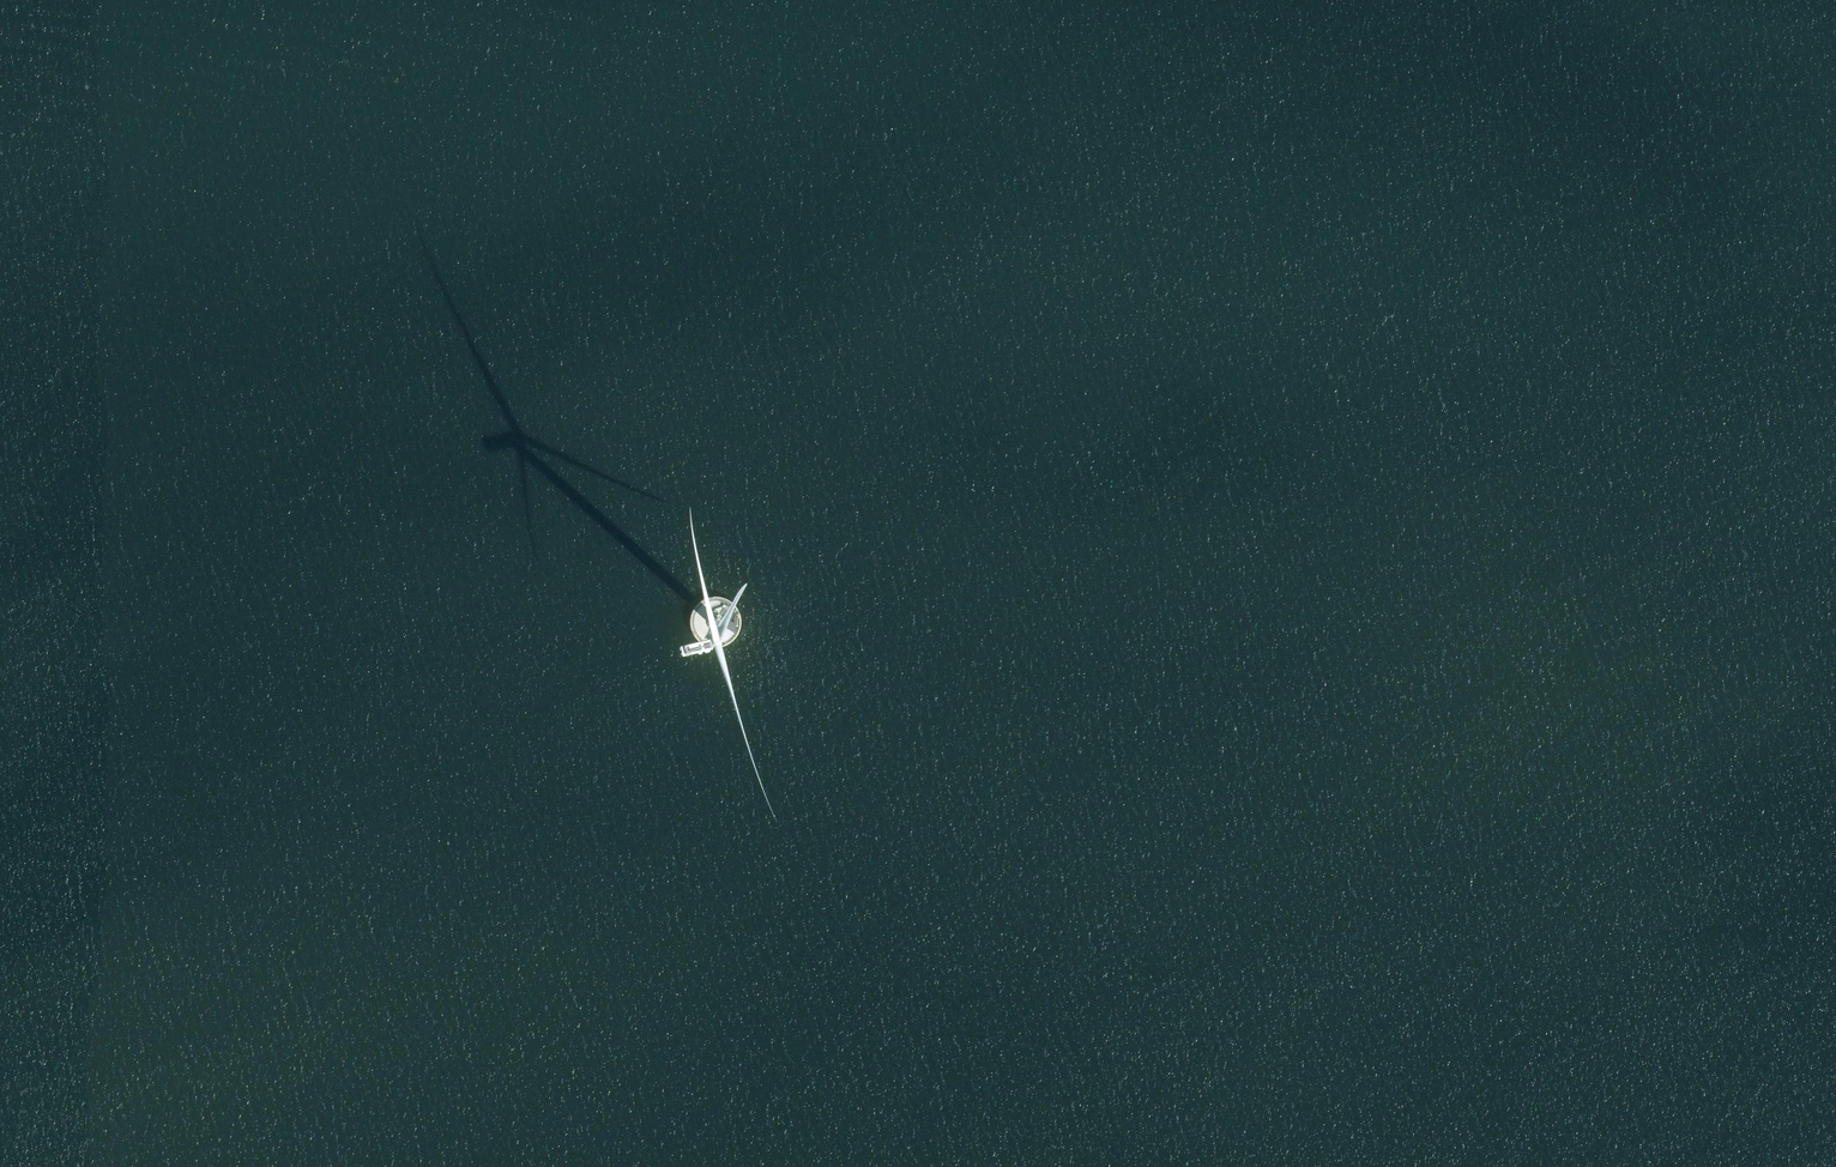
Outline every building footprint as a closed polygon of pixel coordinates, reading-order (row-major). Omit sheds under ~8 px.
[(720,622),(720,621),(720,620),(719,619),(719,618),(718,618),(717,617),(716,617),(715,617),(714,617),(713,617),(713,618),(712,618),(711,619),(711,620),(710,620),(710,621),(710,622),(710,623),(710,624),(711,625),(711,626),(712,626),(713,627),(714,627),(715,627),(716,627),(717,627),(718,627),(719,626),(720,625),(720,624),(720,623),(720,622)]
